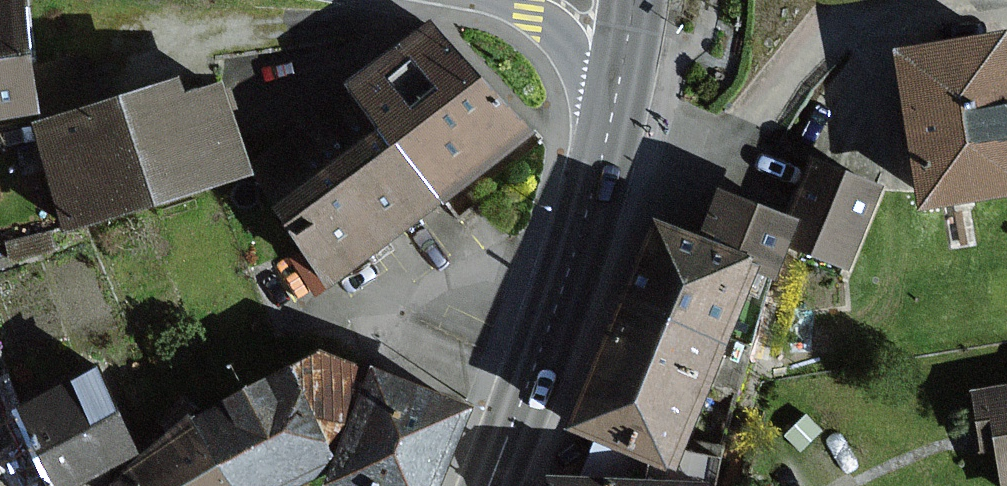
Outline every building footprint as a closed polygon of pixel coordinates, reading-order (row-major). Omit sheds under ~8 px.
[(22,0),(1,0),(0,0),(0,114),(38,109),(22,0)] [(522,138),(433,22),(388,56),(355,81),(445,197),(493,160),(522,138)] [(1000,36),(900,52),(924,200),(1006,187),(1006,82),(1000,36)] [(184,96),(179,79),(37,122),(68,224),(249,170),(223,84),(184,96)] [(445,197),(355,81),(306,119),(313,128),(258,170),(341,277),(445,197)] [(882,187),(813,159),(790,216),(799,219),(791,240),(804,246),(850,264),(882,187)] [(790,216),(723,189),(712,217),(704,237),(659,219),(596,373),(576,423),(678,464),(759,266),(777,273),(791,240),(799,219),(790,216)] [(291,367),(340,453),(375,368),(319,348),(291,367)] [(227,485),(298,485),(333,469),(340,453),(291,367),(192,417),(227,485)] [(472,408),(375,368),(340,453),(333,469),(329,478),(347,485),(440,485),(472,408)] [(103,371),(19,407),(53,485),(68,485),(139,455),(103,371)] [(976,391),(984,445),(1000,443),(1006,485),(1006,387),(976,391)] [(134,485),(227,485),(192,417),(127,473),(134,485)] [(560,478),(560,485),(705,485),(705,482),(560,478)]
